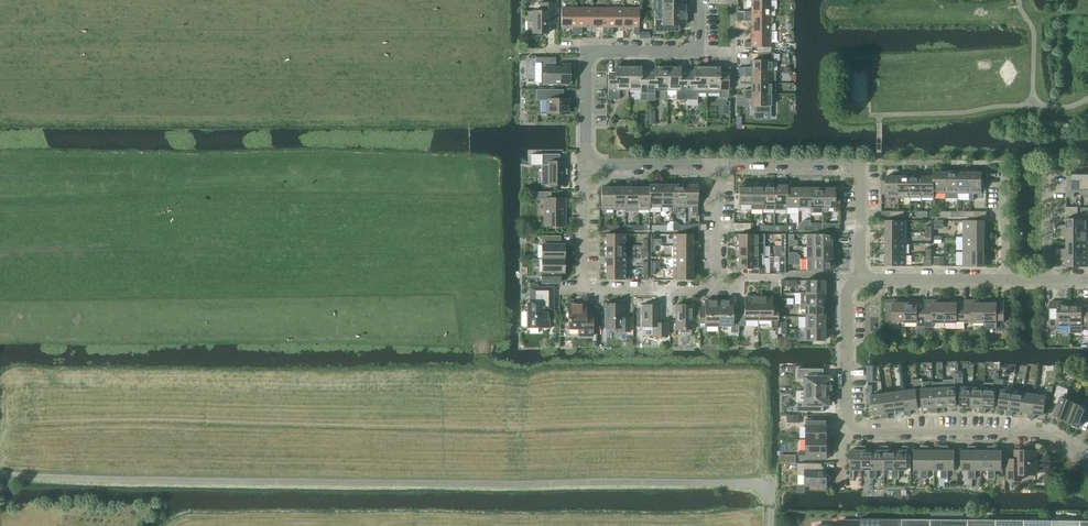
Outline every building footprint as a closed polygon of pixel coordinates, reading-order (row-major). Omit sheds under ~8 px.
[(654,5),(654,11),(655,11),(663,12),(685,12),(685,0),(654,0),(654,5)] [(751,11),(744,11),(744,16),(770,16),(770,10),(776,10),(776,0),(770,0),(751,0),(751,11)] [(548,33),(548,20),(554,20),(555,4),(541,4),(541,11),(533,11),(533,22),(527,21),(527,31),(533,31),(533,33),(548,33)] [(577,34),(577,8),(561,8),(561,27),(572,27),(572,34),(577,34)] [(592,27),(592,8),(577,8),(577,34),(582,34),(582,27),(592,27)] [(608,34),(608,8),(592,8),(592,27),(603,27),(603,34),(608,34)] [(623,27),(623,8),(608,8),(608,34),(613,34),(613,27),(623,27)] [(639,34),(639,8),(623,8),(623,27),(633,27),(633,34),(639,34)] [(663,12),(655,11),(655,19),(655,32),(671,32),(672,25),(685,25),(685,12),(663,12)] [(770,16),(744,16),(744,21),(751,21),(751,32),(770,32),(770,16)] [(751,42),(744,42),(744,47),(751,47),(769,47),(770,47),(770,32),(751,32),(751,42)] [(771,72),(771,61),(774,61),(774,53),(757,53),(757,60),(752,60),(752,69),(749,69),(748,68),(744,67),(744,72),(771,72)] [(535,72),(535,83),(543,83),(569,83),(569,65),(562,65),(562,67),(555,67),(555,58),(535,58),(535,72)] [(615,75),(608,75),(608,100),(619,100),(619,90),(628,90),(628,67),(615,67),(615,75)] [(641,67),(628,67),(628,90),(640,90),(640,93),(647,93),(648,71),(641,71),(641,67)] [(648,71),(647,93),(655,93),(655,90),(667,90),(667,67),(654,67),(654,71),(648,71)] [(680,67),(667,67),(667,90),(676,90),(676,100),(680,100),(685,100),(687,100),(687,96),(687,71),(680,71),(680,67)] [(687,71),(687,96),(687,100),(697,100),(697,93),(706,93),(707,67),(694,67),(694,71),(687,71)] [(719,67),(707,67),(706,93),(719,93),(719,98),(728,98),(728,76),(719,76),(719,67)] [(775,83),(775,72),(771,72),(744,72),(744,76),(747,76),(749,74),(752,74),(752,83),(775,83)] [(774,95),(775,83),(752,83),(751,92),(749,92),(747,90),(744,90),(744,94),(770,94),(770,95),(774,95)] [(560,99),(560,90),(537,90),(537,99),(547,99),(547,114),(569,114),(569,99),(560,99)] [(770,113),(770,95),(770,94),(744,94),(744,99),(747,99),(749,97),(751,97),(751,106),(754,106),(754,113),(770,113)] [(564,185),(564,162),(560,162),(560,154),(541,154),(541,185),(564,185)] [(946,193),(946,172),(933,172),(933,177),(934,177),(934,193),(946,193)] [(958,194),(958,172),(946,172),(946,193),(946,199),(957,199),(957,194),(958,194)] [(969,194),(969,172),(958,172),(958,194),(969,194)] [(973,201),(973,194),(982,194),(982,172),(969,172),(969,194),(970,194),(970,201),(973,201)] [(1081,192),(1081,172),(1071,172),(1071,176),(1067,176),(1067,197),(1074,197),(1074,192),(1081,192)] [(898,198),(898,177),(886,176),(886,181),(881,181),(881,195),(886,195),(886,198),(898,198)] [(910,198),(910,177),(898,177),(898,198),(910,198)] [(922,198),(922,177),(910,177),(910,198),(922,198)] [(934,177),(933,177),(922,177),(922,198),(934,198),(934,193),(934,177)] [(649,185),(649,188),(649,207),(661,207),(661,182),(655,182),(655,185),(649,185)] [(661,182),(661,207),(669,207),(669,211),(673,211),(673,207),(673,185),(667,185),(667,182),(661,182)] [(679,185),(673,185),(673,207),(673,211),(677,211),(677,207),(684,207),(685,182),(679,182),(679,185)] [(685,182),(684,207),(691,207),(691,214),(697,214),(697,207),(697,185),(690,185),(691,182),(685,182)] [(738,193),(734,193),(734,209),(740,209),(740,205),(750,205),(750,182),(743,182),(743,185),(738,185),(738,193)] [(758,182),(750,182),(750,205),(750,210),(762,210),(762,185),(758,185),(758,182)] [(767,185),(762,185),(762,210),(774,210),(774,183),(767,183),(767,185)] [(782,183),(774,183),(774,210),(786,210),(786,208),(786,205),(786,188),(786,185),(782,185),(782,183)] [(608,187),(601,187),(601,209),(613,209),(613,185),(608,185),(608,187)] [(619,185),(613,185),(613,209),(625,209),(625,188),(619,188),(619,185)] [(632,188),(625,188),(625,209),(637,209),(637,185),(632,185),(632,188)] [(643,185),(637,185),(637,209),(649,209),(649,207),(649,188),(643,188),(643,185)] [(786,208),(786,210),(786,214),(798,214),(798,208),(798,186),(790,185),(790,188),(786,188),(786,205),(786,208)] [(806,186),(798,186),(798,208),(810,208),(810,188),(806,188),(806,186)] [(814,188),(810,188),(810,208),(810,212),(822,212),(822,186),(814,186),(814,188)] [(822,186),(822,212),(827,212),(827,207),(833,207),(833,212),(839,212),(839,193),(834,193),(834,188),(829,188),(829,186),(822,186)] [(551,199),(551,192),(533,192),(533,200),(545,200),(545,226),(564,226),(564,199),(551,199)] [(1087,231),(1087,219),(1066,219),(1066,225),(1055,225),(1055,231),(1087,231)] [(906,232),(906,221),(886,220),(886,232),(906,232)] [(984,229),(984,221),(963,221),(963,236),(987,236),(987,229),(984,229)] [(1087,243),(1087,231),(1055,231),(1055,236),(1066,236),(1066,243),(1087,243)] [(906,243),(906,232),(886,232),(885,243),(906,243)] [(625,245),(625,234),(606,234),(606,245),(625,245)] [(692,246),(692,234),(673,234),(673,245),(692,246)] [(764,234),(738,234),(738,246),(764,246),(764,234)] [(806,247),(834,247),(834,241),(831,241),(831,234),(806,235),(806,247)] [(557,245),(557,236),(542,236),(541,259),(564,259),(564,245),(557,245)] [(987,243),(987,236),(963,236),(963,251),(984,251),(984,243),(987,243)] [(906,255),(906,243),(885,243),(885,254),(906,255)] [(1087,255),(1087,243),(1066,243),(1066,249),(1055,249),(1055,255),(1087,255)] [(625,257),(625,245),(606,245),(606,257),(625,257)] [(692,257),(692,246),(673,245),(673,257),(692,257)] [(764,246),(738,246),(738,257),(764,257),(764,246)] [(834,252),(834,247),(806,247),(806,259),(831,259),(831,258),(831,252),(834,252)] [(984,259),(984,251),(963,251),(963,267),(987,267),(987,259),(984,259)] [(906,266),(906,255),(885,254),(885,266),(906,266)] [(1087,267),(1087,255),(1055,255),(1055,260),(1066,260),(1066,267),(1087,267)] [(625,268),(625,257),(606,257),(606,268),(625,268)] [(692,268),(692,257),(673,257),(673,268),(692,268)] [(764,274),(764,257),(738,257),(738,262),(735,262),(735,269),(742,269),(742,274),(764,274)] [(834,264),(834,258),(831,258),(831,259),(806,259),(806,271),(831,271),(831,264),(834,264)] [(564,272),(564,259),(541,259),(541,283),(557,283),(557,272),(564,272)] [(625,280),(625,268),(606,268),(606,280),(625,280)] [(692,280),(692,268),(673,268),(673,280),(692,280)] [(824,281),(805,281),(805,293),(827,293),(827,287),(824,287),(824,281)] [(548,298),(547,298),(544,298),(544,287),(529,287),(529,303),(527,303),(527,312),(529,312),(529,325),(538,325),(538,327),(548,327),(548,309),(547,309),(547,304),(548,304),(548,303),(549,303),(550,302),(550,301),(550,300),(550,299),(549,299),(549,298),(548,298)] [(805,293),(799,293),(799,305),(805,305),(824,305),(824,298),(827,299),(827,293),(805,293)] [(739,311),(738,326),(744,326),(744,322),(744,320),(757,320),(758,297),(744,297),(744,308),(739,308),(739,311)] [(758,297),(757,320),(771,320),(771,328),(777,328),(777,308),(772,308),(772,297),(758,297)] [(905,322),(905,303),(899,303),(899,300),(885,300),(885,322),(905,322)] [(925,328),(925,300),(911,300),(911,303),(905,303),(905,322),(916,322),(916,328),(925,328)] [(945,323),(945,303),(938,303),(938,301),(925,300),(925,328),(933,328),(933,323),(945,323)] [(705,307),(699,307),(699,311),(699,328),(705,328),(705,326),(718,326),(718,301),(705,301),(705,307)] [(732,301),(718,301),(718,326),(731,326),(731,333),(738,333),(738,327),(738,326),(739,311),(732,311),(732,301)] [(964,323),(965,301),(951,301),(951,303),(945,303),(945,323),(964,323)] [(984,323),(984,303),(978,303),(978,301),(965,301),(964,323),(984,323)] [(996,330),(996,323),(1004,323),(1004,301),(991,301),(991,303),(984,303),(984,323),(984,329),(996,330)] [(1064,302),(1049,302),(1049,326),(1070,326),(1070,305),(1064,305),(1064,302)] [(1070,305),(1070,326),(1070,333),(1082,334),(1082,326),(1082,324),(1087,324),(1087,302),(1075,302),(1075,305),(1070,305)] [(585,312),(585,304),(568,304),(568,329),(579,329),(579,336),(592,336),(592,312),(585,312)] [(623,318),(623,304),(605,304),(605,328),(618,328),(618,332),(630,332),(630,318),(623,318)] [(659,323),(659,305),(643,305),(642,327),(653,327),(653,337),(667,337),(667,323),(659,323)] [(691,334),(691,329),(693,329),(693,305),(675,305),(675,329),(677,329),(677,333),(679,335),(689,335),(691,334)] [(805,305),(799,305),(799,310),(805,310),(805,317),(827,317),(827,311),(824,311),(824,305),(805,305)] [(827,317),(805,317),(805,329),(824,329),(824,328),(824,322),(827,322),(827,317)] [(824,329),(805,329),(805,341),(824,341),(824,334),(827,334),(827,328),(824,328),(824,329)] [(824,377),(824,369),(798,369),(798,380),(806,380),(806,391),(829,391),(829,377),(824,377)] [(953,380),(943,380),(943,382),(944,388),(945,407),(956,406),(955,387),(955,385),(958,385),(958,377),(958,374),(953,374),(953,377),(953,380)] [(922,379),(917,379),(918,387),(923,386),(923,389),(921,389),(922,408),(930,408),(934,407),(933,388),(933,383),(933,382),(922,382),(922,379)] [(934,407),(930,408),(931,413),(937,412),(937,407),(945,407),(944,388),(943,382),(933,383),(933,388),(934,407)] [(994,408),(995,389),(993,389),(993,383),(984,383),(984,388),(983,407),(986,408),(994,408)] [(1067,399),(1068,388),(1058,385),(1052,399),(1059,401),(1054,415),(1055,416),(1056,418),(1059,419),(1061,418),(1066,420),(1067,420),(1073,402),(1074,403),(1074,402),(1067,399)] [(972,407),(972,388),(961,387),(960,406),(972,407)] [(983,407),(984,388),(972,388),(972,407),(979,407),(979,412),(986,413),(986,408),(983,407)] [(919,408),(916,389),(905,391),(907,410),(910,409),(919,408)] [(1009,410),(1012,391),(1001,389),(998,408),(1006,409),(1009,410)] [(829,405),(829,391),(806,391),(806,402),(798,402),(798,411),(824,412),(824,405),(829,405)] [(907,410),(905,391),(893,392),(896,411),(904,410),(905,416),(911,415),(910,409),(907,410)] [(1020,411),(1023,392),(1012,391),(1009,410),(1006,409),(1005,415),(1012,416),(1013,410),(1020,411)] [(896,411),(893,392),(882,394),(885,413),(882,413),(882,419),(889,418),(888,412),(896,411)] [(1032,413),(1034,394),(1023,392),(1020,411),(1028,413),(1028,418),(1034,419),(1035,413),(1032,413)] [(885,413),(882,394),(871,395),(872,405),(873,415),(882,413),(885,413)] [(1043,415),(1046,395),(1034,394),(1032,413),(1035,413),(1043,415)] [(1081,406),(1074,403),(1073,402),(1067,420),(1066,420),(1066,422),(1071,424),(1072,426),(1075,427),(1077,426),(1079,427),(1084,413),(1087,415),(1087,399),(1081,406)] [(828,439),(828,419),(807,419),(807,439),(828,439)] [(827,459),(828,439),(807,439),(807,451),(800,451),(800,459),(827,459)] [(854,469),(862,469),(862,446),(858,446),(858,450),(850,450),(850,478),(854,478),(854,469)] [(873,450),(866,450),(866,446),(862,446),(862,469),(870,469),(870,478),(873,478),(873,450)] [(877,469),(884,469),(884,446),(880,446),(880,450),(873,450),(873,478),(877,478),(877,469)] [(896,450),(889,450),(889,446),(884,446),(884,469),(892,469),(892,478),(896,478),(896,450)] [(899,469),(907,469),(907,446),(903,446),(903,450),(896,450),(896,478),(899,478),(899,469)] [(925,478),(925,446),(921,446),(921,450),(914,450),(914,469),(921,469),(921,478),(925,478)] [(929,450),(929,446),(925,446),(925,478),(928,478),(928,469),(934,470),(934,450),(929,450)] [(941,478),(944,478),(944,446),(940,446),(940,450),(934,450),(934,470),(941,470),(941,478)] [(955,450),(948,450),(948,446),(944,446),(944,478),(948,478),(948,470),(955,469),(955,450)] [(972,478),(972,446),(968,446),(968,450),(962,450),(962,469),(968,470),(968,478),(972,478)] [(976,450),(976,446),(972,446),(972,478),(975,478),(975,470),(982,470),(982,450),(976,450)] [(988,478),(992,478),(992,446),(988,446),(988,450),(982,450),(982,470),(988,470),(988,478)] [(996,450),(996,446),(992,446),(992,478),(995,478),(995,470),(1002,470),(1002,450),(996,450)] [(1036,474),(1036,450),(1015,450),(1015,464),(1008,464),(1008,480),(1021,480),(1021,474),(1036,474)] [(798,485),(805,485),(827,485),(827,481),(831,477),(827,473),(827,470),(822,470),(823,463),(798,463),(798,472),(801,475),(801,476),(798,476),(798,485)]
